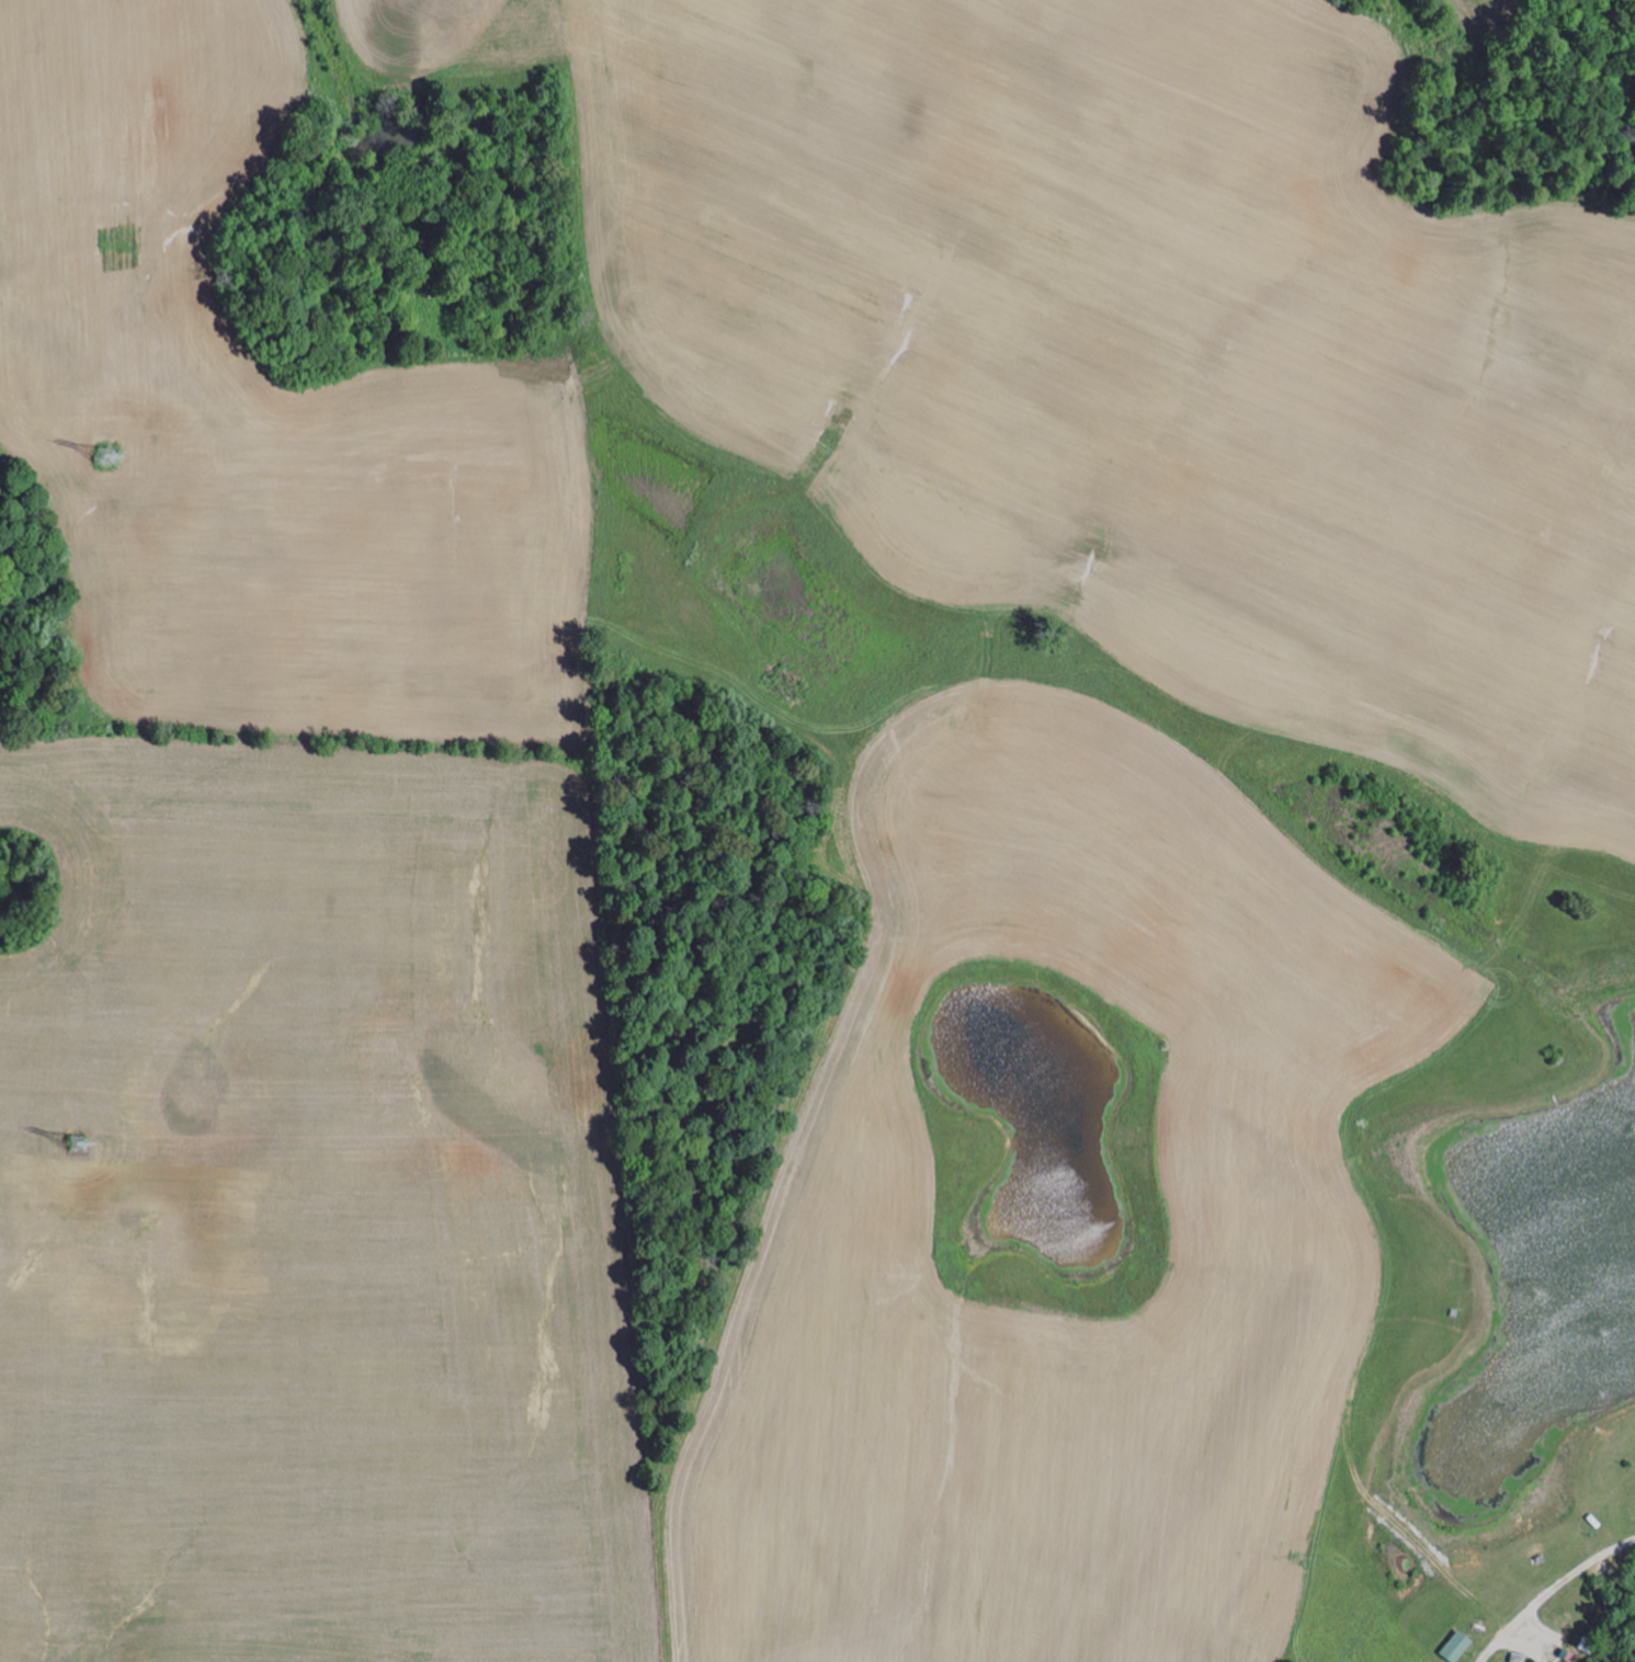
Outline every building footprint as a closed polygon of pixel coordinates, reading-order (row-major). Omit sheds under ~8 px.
[(1456,1661),(1460,1661),(1476,1641),(1462,1630),(1443,1652),(1456,1661)]
